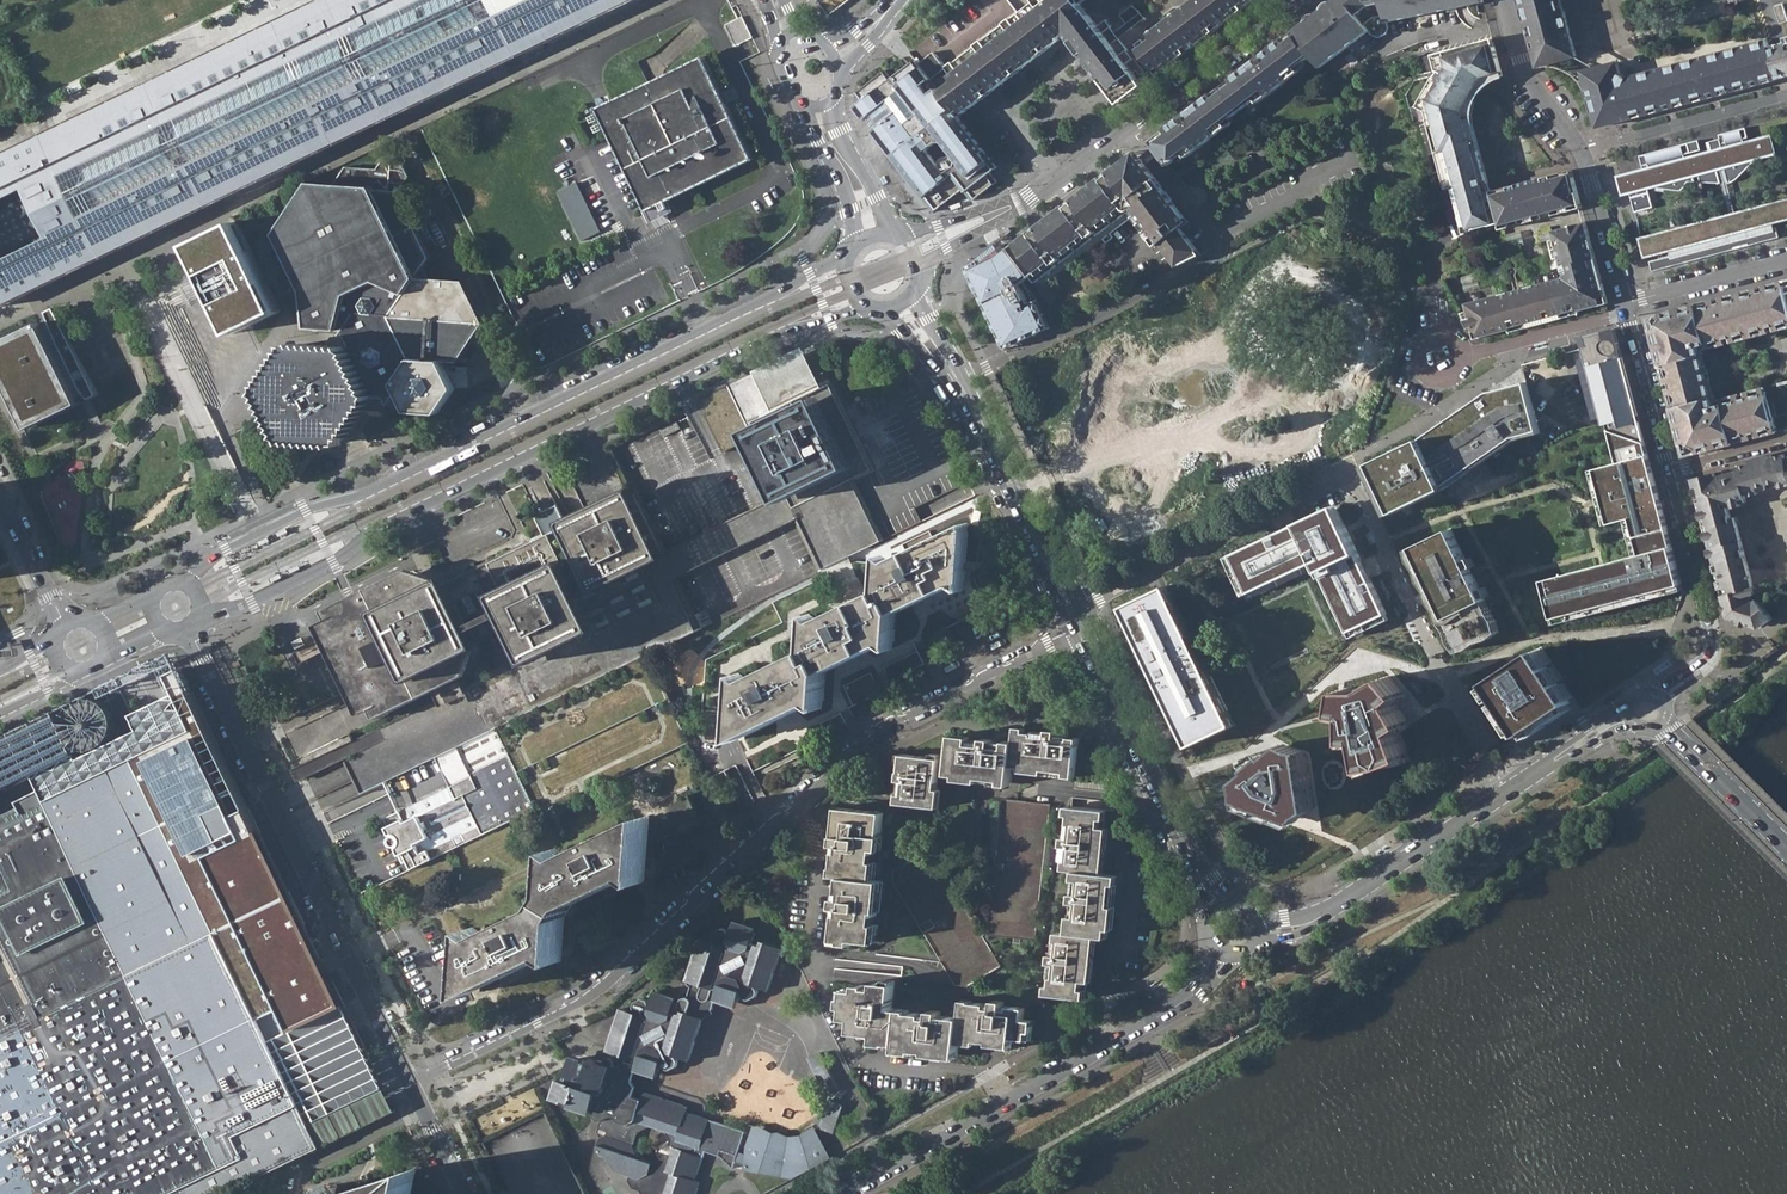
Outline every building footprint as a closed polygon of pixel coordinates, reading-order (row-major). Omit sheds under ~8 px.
[(0,164),(0,306),(114,251),(638,0),(342,0),(330,6),(0,164)] [(826,9),(830,6),(835,11),(850,0),(819,0),(826,9)] [(975,49),(955,64),(953,62),(947,70),(933,80),(917,60),(910,65),(894,77),(888,69),(857,92),(863,102),(856,107),(934,213),(964,189),(972,201),(1006,175),(961,115),(1064,38),(1068,35),(1120,103),(1144,85),(1135,73),(1137,71),(1142,76),(1146,73),(1112,29),(1113,28),(1108,21),(1100,28),(1090,16),(1088,18),(1083,11),(1078,2),(1081,0),(1051,0),(1041,8),(1038,10),(1033,5),(1011,21),(1010,20),(1003,27),(983,43),(981,41),(975,49)] [(1148,33),(1152,39),(1145,43),(1142,38),(1134,43),(1153,67),(1157,64),(1160,68),(1170,62),(1172,64),(1256,0),(1192,0),(1148,33)] [(1368,32),(1341,0),(1333,0),(1166,128),(1168,131),(1153,142),(1200,207),(1203,203),(1205,199),(1206,195),(1205,191),(1203,189),(1193,187),(1186,184),(1182,177),(1191,170),(1188,167),(1185,170),(1177,160),(1181,158),(1179,155),(1185,151),(1189,158),(1230,127),(1225,120),(1230,117),(1232,118),(1233,118),(1252,104),(1251,101),(1256,97),(1261,103),(1301,72),(1297,67),(1305,60),(1307,63),(1313,58),(1321,69),(1368,32)] [(1368,32),(1374,37),(1379,38),(1384,36),(1388,33),(1390,28),(1390,22),(1484,4),(1483,0),(1341,0),(1368,32)] [(1537,66),(1575,56),(1561,0),(1524,0),(1537,66)] [(1780,23),(1786,20),(1786,12),(1784,2),(1774,5),(1780,23)] [(835,11),(830,6),(826,9),(830,15),(835,11)] [(726,26),(737,47),(753,39),(743,17),(726,26)] [(1777,40),(1768,42),(1767,39),(1629,76),(1624,77),(1621,74),(1618,71),(1616,61),(1581,70),(1597,128),(1786,76),(1786,37),(1777,40)] [(1452,187),(1465,231),(1500,222),(1501,226),(1509,225),(1509,228),(1529,222),(1528,219),(1543,215),(1544,219),(1563,213),(1561,209),(1580,204),(1571,170),(1491,191),(1473,126),(1473,113),(1476,102),(1483,90),(1492,82),(1503,76),(1493,38),(1433,55),(1437,71),(1419,104),(1425,108),(1448,188),(1452,187)] [(598,109),(648,211),(667,202),(754,159),(704,57),(598,109)] [(1655,185),(1656,188),(1679,192),(1687,185),(1695,185),(1694,175),(1698,173),(1701,184),(1722,183),(1718,168),(1725,166),(1730,184),(1734,184),(1757,164),(1755,158),(1765,156),(1761,142),(1758,142),(1757,139),(1747,142),(1746,138),(1751,137),(1749,127),(1722,134),(1723,138),(1713,141),(1716,154),(1705,157),(1705,154),(1688,159),(1686,154),(1703,150),(1701,140),(1641,156),(1644,166),(1650,164),(1651,169),(1626,175),(1627,178),(1621,180),(1624,193),(1631,191),(1632,198),(1651,193),(1649,187),(1655,185)] [(965,266),(1006,349),(1049,328),(1037,300),(1030,303),(1024,290),(1028,288),(1023,281),(1031,276),(1035,282),(1057,266),(1055,263),(1062,259),(1063,261),(1093,238),(1091,236),(1098,231),(1099,233),(1129,210),(1127,208),(1133,203),(1135,205),(1133,206),(1153,234),(1150,236),(1155,245),(1160,242),(1177,265),(1201,254),(1185,233),(1193,228),(1136,150),(1009,249),(1002,239),(965,266)] [(317,442),(343,443),(373,397),(385,399),(394,386),(407,412),(438,414),(455,388),(442,361),(458,363),(484,323),(463,281),(426,279),(422,271),(431,258),(398,192),(408,177),(401,161),(382,160),(374,173),(361,172),(360,168),(346,167),(335,185),(312,183),(278,235),(305,291),(307,327),(343,329),(340,334),(336,334),(330,343),(334,352),(296,350),(270,391),(280,412),(282,415),(294,441),(317,442)] [(1725,166),(1718,168),(1722,183),(1730,215),(1734,226),(1741,224),(1738,214),(1730,184),(1725,166)] [(581,181),(560,189),(581,240),(601,232),(581,181)] [(1653,270),(1782,235),(1780,227),(1775,228),(1775,223),(1786,220),(1786,203),(1786,200),(1738,214),(1741,224),(1734,226),(1730,215),(1660,234),(1660,236),(1656,237),(1659,251),(1663,250),(1664,253),(1670,251),(1672,255),(1650,261),(1653,270)] [(667,202),(648,211),(657,229),(675,219),(667,202)] [(962,202),(950,206),(951,210),(963,206),(962,202)] [(1500,295),(1468,304),(1477,340),(1609,303),(1604,287),(1586,222),(1552,232),(1554,241),(1551,242),(1555,260),(1559,259),(1560,260),(1547,264),(1549,271),(1562,267),(1563,273),(1565,274),(1563,278),(1533,286),(1530,276),(1523,278),(1527,291),(1511,295),(1510,292),(1509,293),(1506,282),(1509,282),(1507,273),(1492,276),(1494,285),(1497,285),(1500,295)] [(236,224),(191,246),(234,335),(280,312),(236,224)] [(1003,238),(1011,232),(1009,228),(1001,234),(1003,238)] [(1521,231),(1508,235),(1511,248),(1525,245),(1521,231)] [(1463,284),(1466,293),(1480,289),(1478,280),(1463,284)] [(1783,280),(1648,317),(1675,412),(1686,454),(1776,430),(1764,389),(1717,401),(1704,352),(1786,330),(1786,298),(1783,280)] [(0,343),(0,374),(3,380),(16,406),(21,416),(27,430),(84,402),(97,396),(93,388),(85,372),(79,359),(69,340),(58,318),(58,317),(54,308),(44,313),(47,320),(45,321),(0,343)] [(1581,338),(1604,425),(1607,425),(1609,430),(1646,442),(1616,329),(1581,338)] [(754,438),(781,495),(794,521),(818,573),(886,541),(881,531),(857,480),(877,471),(833,380),(793,400),(791,397),(817,384),(803,355),(763,374),(779,408),(748,422),(730,386),(699,401),(724,452),(754,438)] [(997,370),(1002,381),(1010,377),(1004,366),(997,370)] [(1420,439),(1369,463),(1396,515),(1434,497),(1431,491),(1445,485),(1517,438),(1541,431),(1528,383),(1490,392),(1420,439)] [(704,628),(679,576),(667,550),(618,449),(690,414),(686,407),(606,446),(628,493),(609,502),(574,519),(446,583),(448,585),(434,591),(430,581),(413,577),(350,607),(339,612),(340,614),(328,620),(372,710),(384,705),(385,708),(464,670),(468,661),(455,634),(464,630),(472,646),(490,637),(499,656),(495,658),(499,666),(488,671),(489,676),(352,742),(290,772),(295,784),(345,759),(362,795),(438,757),(498,728),(704,628)] [(1646,442),(1609,430),(1618,462),(1595,468),(1610,523),(1631,517),(1636,535),(1630,537),(1635,555),(1545,580),(1556,618),(1684,584),(1646,442)] [(1732,467),(1734,472),(1733,472),(1725,474),(1724,469),(1692,479),(1727,617),(1762,628),(1777,617),(1761,597),(1758,599),(1756,594),(1761,593),(1759,587),(1754,589),(1736,515),(1729,517),(1728,511),(1748,506),(1746,498),(1786,486),(1786,453),(1732,467)] [(1396,515),(1369,463),(1364,465),(1392,518),(1396,515)] [(781,495),(667,550),(679,576),(794,521),(781,495)] [(1301,522),(1220,561),(1241,604),(1312,569),(1347,640),(1392,619),(1370,575),(1337,505),(1301,522)] [(825,700),(826,665),(888,636),(898,643),(900,606),(963,577),(973,584),(978,516),(896,555),(885,549),(883,584),(821,614),(811,608),(809,643),(746,673),(736,666),(731,733),(815,694),(825,700)] [(1487,601),(1451,530),(1413,549),(1462,647),(1495,631),(1482,604),(1487,601)] [(1155,593),(1121,609),(1156,682),(1188,750),(1231,729),(1165,588),(1155,593)] [(113,680),(97,687),(105,708),(139,787),(146,783),(153,801),(173,793),(208,865),(191,874),(264,1022),(339,987),(178,649),(113,680)] [(1515,666),(1490,683),(1526,735),(1574,702),(1538,650),(1515,666)] [(1338,716),(1351,717),(1350,743),(1361,742),(1367,771),(1389,766),(1409,759),(1398,733),(1408,726),(1405,719),(1398,708),(1394,704),(1403,697),(1394,686),(1387,678),(1366,691),(1341,690),(1338,716)] [(325,1148),(319,1135),(314,1124),(294,1084),(243,980),(238,969),(191,874),(208,865),(173,793),(153,801),(146,783),(139,787),(113,725),(105,708),(95,704),(80,702),(0,740),(0,1193),(229,1193),(325,1148)] [(438,757),(453,788),(383,821),(409,874),(538,812),(498,728),(438,757)] [(900,796),(899,806),(936,810),(939,776),(1011,782),(1013,767),(1075,772),(1078,737),(1068,736),(1068,739),(1061,739),(1062,729),(1051,728),(1051,735),(1037,733),(1037,731),(1019,730),(1018,744),(1008,744),(1008,747),(995,746),(996,737),(986,736),(985,744),(971,743),(972,740),(953,738),(951,761),(941,761),(941,758),(903,755),(902,772),(899,772),(899,782),(906,783),(904,797),(900,796)] [(1278,747),(1235,783),(1237,800),(1238,808),(1289,827),(1294,823),(1308,812),(1296,751),(1286,749),(1278,747)] [(1002,799),(987,937),(1037,942),(1051,804),(1002,799)] [(1054,975),(1052,995),(1088,999),(1095,936),(1109,938),(1116,874),(1100,872),(1107,809),(1071,805),(1069,823),(1073,823),(1071,838),(1064,837),(1062,848),(1070,849),(1068,861),(1066,861),(1065,870),(1080,872),(1079,883),(1083,883),(1081,896),(1074,895),(1073,905),(1081,906),(1080,917),(1076,916),(1075,934),(1058,932),(1057,941),(1062,942),(1061,954),(1053,953),(1052,962),(1059,963),(1057,976),(1054,975)] [(840,909),(837,942),(856,944),(856,940),(866,941),(868,923),(873,924),(876,897),(872,897),(873,880),(870,880),(872,862),(875,863),(877,849),(873,849),(874,836),(882,837),(885,816),(872,815),(872,811),(850,809),(850,812),(838,811),(834,845),(839,846),(835,875),(844,876),(842,892),(844,892),(844,899),(837,898),(836,908),(840,909)] [(475,927),(469,994),(553,955),(563,961),(567,914),(573,905),(623,881),(635,875),(646,882),(651,814),(569,854),(558,847),(554,892),(547,904),(485,934),(475,927)] [(894,886),(958,987),(971,987),(1003,966),(931,852),(895,876),(894,886)] [(700,1182),(695,1180),(705,1151),(719,1155),(721,1150),(738,1156),(739,1151),(746,1131),(687,1111),(689,1106),(645,1092),(642,1100),(638,1098),(634,1096),(637,1087),(634,1080),(639,1065),(660,1072),(663,1064),(665,1068),(671,1070),(676,1067),(678,1060),(676,1056),(686,1059),(699,1017),(706,1015),(712,1012),(718,996),(739,1003),(742,994),(746,999),(751,1001),(757,998),(759,993),(756,987),(767,990),(779,948),(764,942),(762,947),(751,943),(754,933),(733,927),(730,935),(727,929),(722,927),(715,930),(713,936),(716,943),(708,940),(695,976),(693,976),(690,977),(689,980),(688,983),(689,985),(691,988),(687,999),(683,1001),(680,1005),(676,1014),(672,1012),(676,1003),(655,995),(651,1004),(648,999),(643,998),(636,1002),(635,1007),(637,1013),(628,1010),(614,1051),(629,1056),(627,1061),(618,1067),(615,1065),(615,1062),(614,1060),(612,1059),(610,1059),(608,1060),(607,1062),(601,1060),(594,1064),(578,1058),(570,1081),(564,1080),(559,1096),(575,1101),(573,1106),(594,1113),(598,1120),(602,1121),(598,1131),(600,1138),(597,1149),(601,1155),(610,1158),(616,1171),(638,1179),(650,1172),(653,1163),(641,1158),(633,1145),(637,1134),(652,1126),(667,1131),(674,1147),(665,1178),(668,1186),(673,1187),(671,1193),(696,1193),(700,1182)] [(876,1027),(875,1037),(889,1038),(888,1043),(897,1044),(897,1048),(958,1054),(960,1033),(979,1035),(979,1039),(1015,1042),(1016,1036),(1034,1038),(1036,1020),(1027,1019),(1028,1007),(1013,1006),(1012,1009),(1005,1008),(1006,1000),(997,999),(996,1003),(967,1001),(965,1019),(948,1017),(948,1021),(942,1020),(942,1013),(933,1012),(932,1019),(925,1018),(925,1015),(910,1013),(910,1016),(902,1016),(903,1010),(893,1009),(896,986),(876,984),(875,990),(868,990),(868,987),(858,986),(858,992),(844,991),(843,1011),(847,1011),(846,1020),(854,1021),(854,1030),(868,1032),(869,1027),(876,1027)] [(339,987),(264,1022),(294,1084),(314,1124),(382,1091),(387,1089),(339,987)] [(809,1058),(826,1094),(839,1088),(821,1052),(809,1058)] [(388,1103),(382,1091),(314,1124),(319,1135),(325,1148),(394,1114),(388,1103)] [(830,1100),(820,1128),(835,1133),(844,1105),(830,1100)] [(747,1153),(739,1151),(738,1156),(736,1160),(745,1162),(744,1170),(784,1176),(793,1178),(833,1156),(816,1124),(803,1135),(793,1135),(780,1129),(777,1133),(760,1124),(754,1122),(748,1146),(747,1153)] [(418,1169),(338,1193),(413,1193),(418,1169)]
